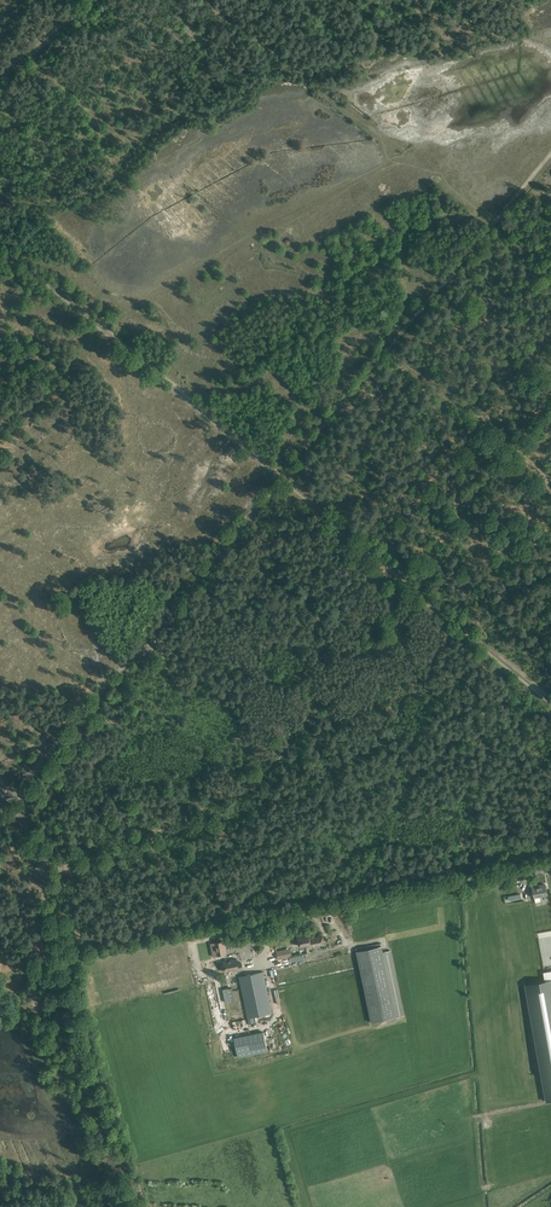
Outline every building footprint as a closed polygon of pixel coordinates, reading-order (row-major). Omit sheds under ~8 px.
[(547,895),(545,884),(532,887),(534,897),(547,895)] [(535,914),(543,958),(550,956),(550,911),(535,914)] [(308,932),(297,935),(299,946),(304,945),(304,944),(308,943),(309,948),(325,944),(323,936),(310,939),(308,932)] [(226,956),(223,942),(215,944),(218,957),(226,956)] [(356,948),(372,1022),(404,1016),(390,950),(383,952),(381,943),(356,948)] [(291,948),(286,949),(276,951),(278,959),(292,956),(291,948)] [(238,963),(237,959),(223,962),(225,971),(235,969),(235,971),(243,970),(241,962),(238,963)] [(253,1023),(251,1017),(272,1013),(264,977),(263,971),(239,977),(249,1024),(253,1023)] [(523,985),(544,1102),(550,1101),(550,971),(542,972),(543,981),(523,985)] [(232,987),(223,989),(226,1002),(234,1000),(232,987)] [(263,1031),(234,1038),(238,1058),(267,1051),(263,1031)]
